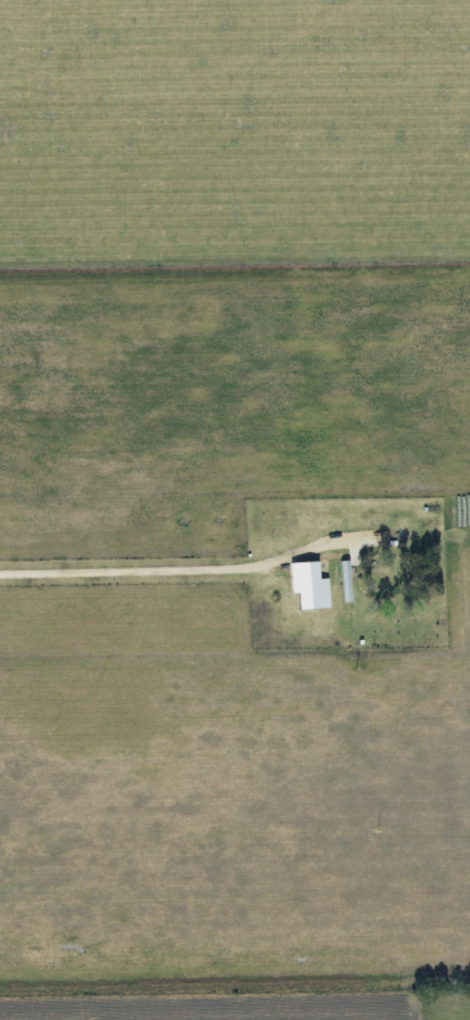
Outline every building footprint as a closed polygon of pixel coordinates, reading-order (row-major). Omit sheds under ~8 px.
[(333,561),(336,601),(343,601),(340,561),(333,561)]
